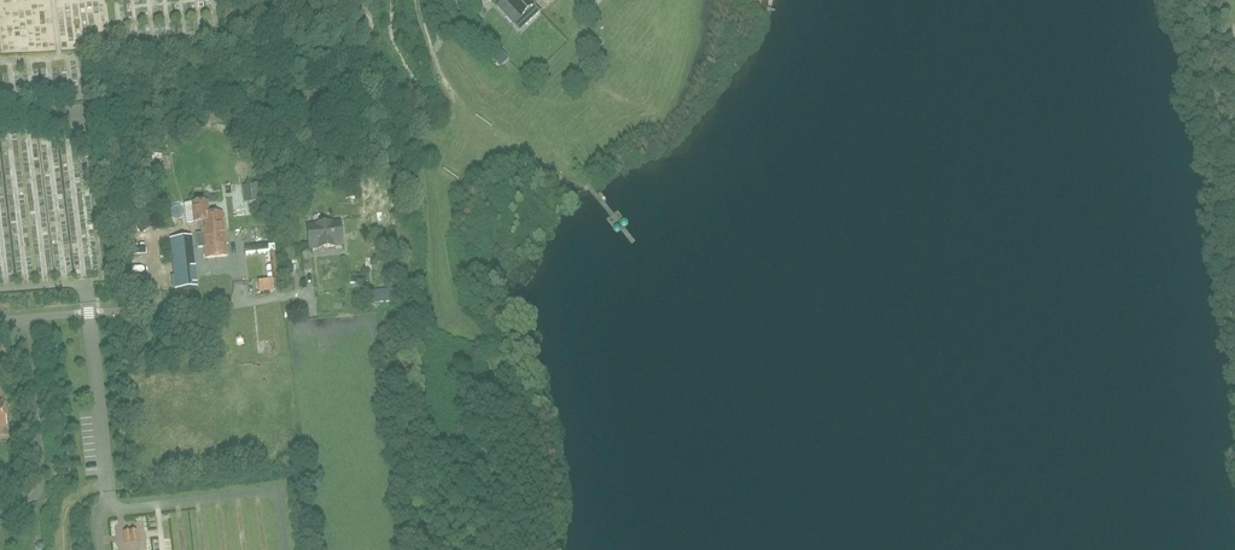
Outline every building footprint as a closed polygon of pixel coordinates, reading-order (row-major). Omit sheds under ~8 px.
[(522,17),(535,4),(531,0),(506,0),(522,17)] [(262,201),(260,184),(242,186),(244,202),(262,201)] [(233,230),(225,231),(223,212),(209,213),(208,201),(191,203),(193,222),(201,222),(205,257),(228,254),(226,238),(234,237),(233,230)] [(309,242),(316,242),(317,249),(336,246),(335,239),(342,238),(340,222),(333,223),(314,225),(307,226),(309,242)] [(176,289),(197,287),(191,237),(171,240),(176,289)] [(305,271),(313,270),(310,252),(303,253),(305,271)] [(125,527),(126,540),(139,538),(138,526),(125,527)]
